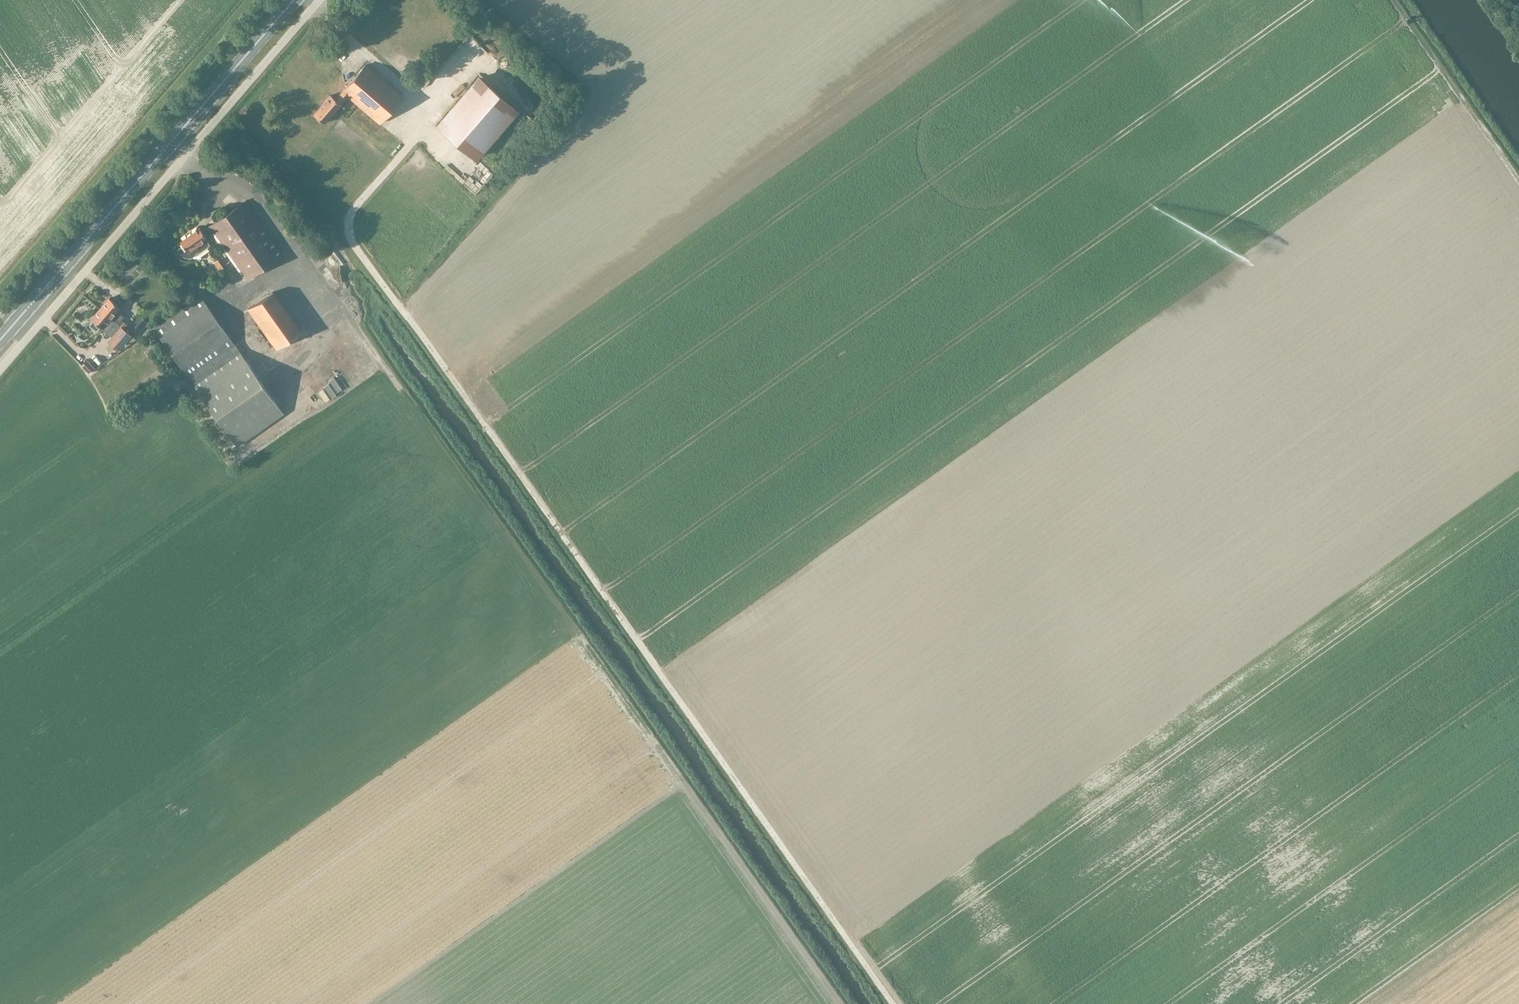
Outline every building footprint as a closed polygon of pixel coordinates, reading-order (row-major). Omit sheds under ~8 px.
[(380,124),(403,96),(365,63),(342,91),(342,92),(336,99),(331,94),(313,114),(324,124),(348,96),(380,124)] [(437,124),(477,159),(518,111),(479,77),(437,124)] [(282,255),(244,201),(208,227),(202,231),(199,226),(180,240),(183,245),(178,248),(179,249),(180,251),(181,252),(182,253),(184,254),(185,254),(187,255),(188,255),(190,255),(191,254),(193,254),(195,253),(196,252),(197,254),(210,244),(206,238),(207,238),(213,233),(246,280),(282,255)] [(248,309),(276,349),(302,331),(273,291),(248,309)] [(153,327),(238,446),(284,413),(200,294),(153,327)] [(128,324),(122,319),(125,317),(118,310),(121,307),(109,297),(101,308),(124,328),(128,324)] [(120,350),(136,339),(124,328),(101,308),(91,319),(93,320),(90,323),(90,325),(95,330),(97,330),(100,326),(102,328),(111,336),(107,341),(118,350),(119,349),(120,350)] [(94,368),(86,360),(81,365),(89,373),(94,368)] [(268,381),(271,386),(279,381),(275,376),(268,381)] [(329,380),(337,392),(342,388),(334,377),(329,380)] [(337,394),(336,394),(328,383),(324,386),(332,398),(337,394)]
